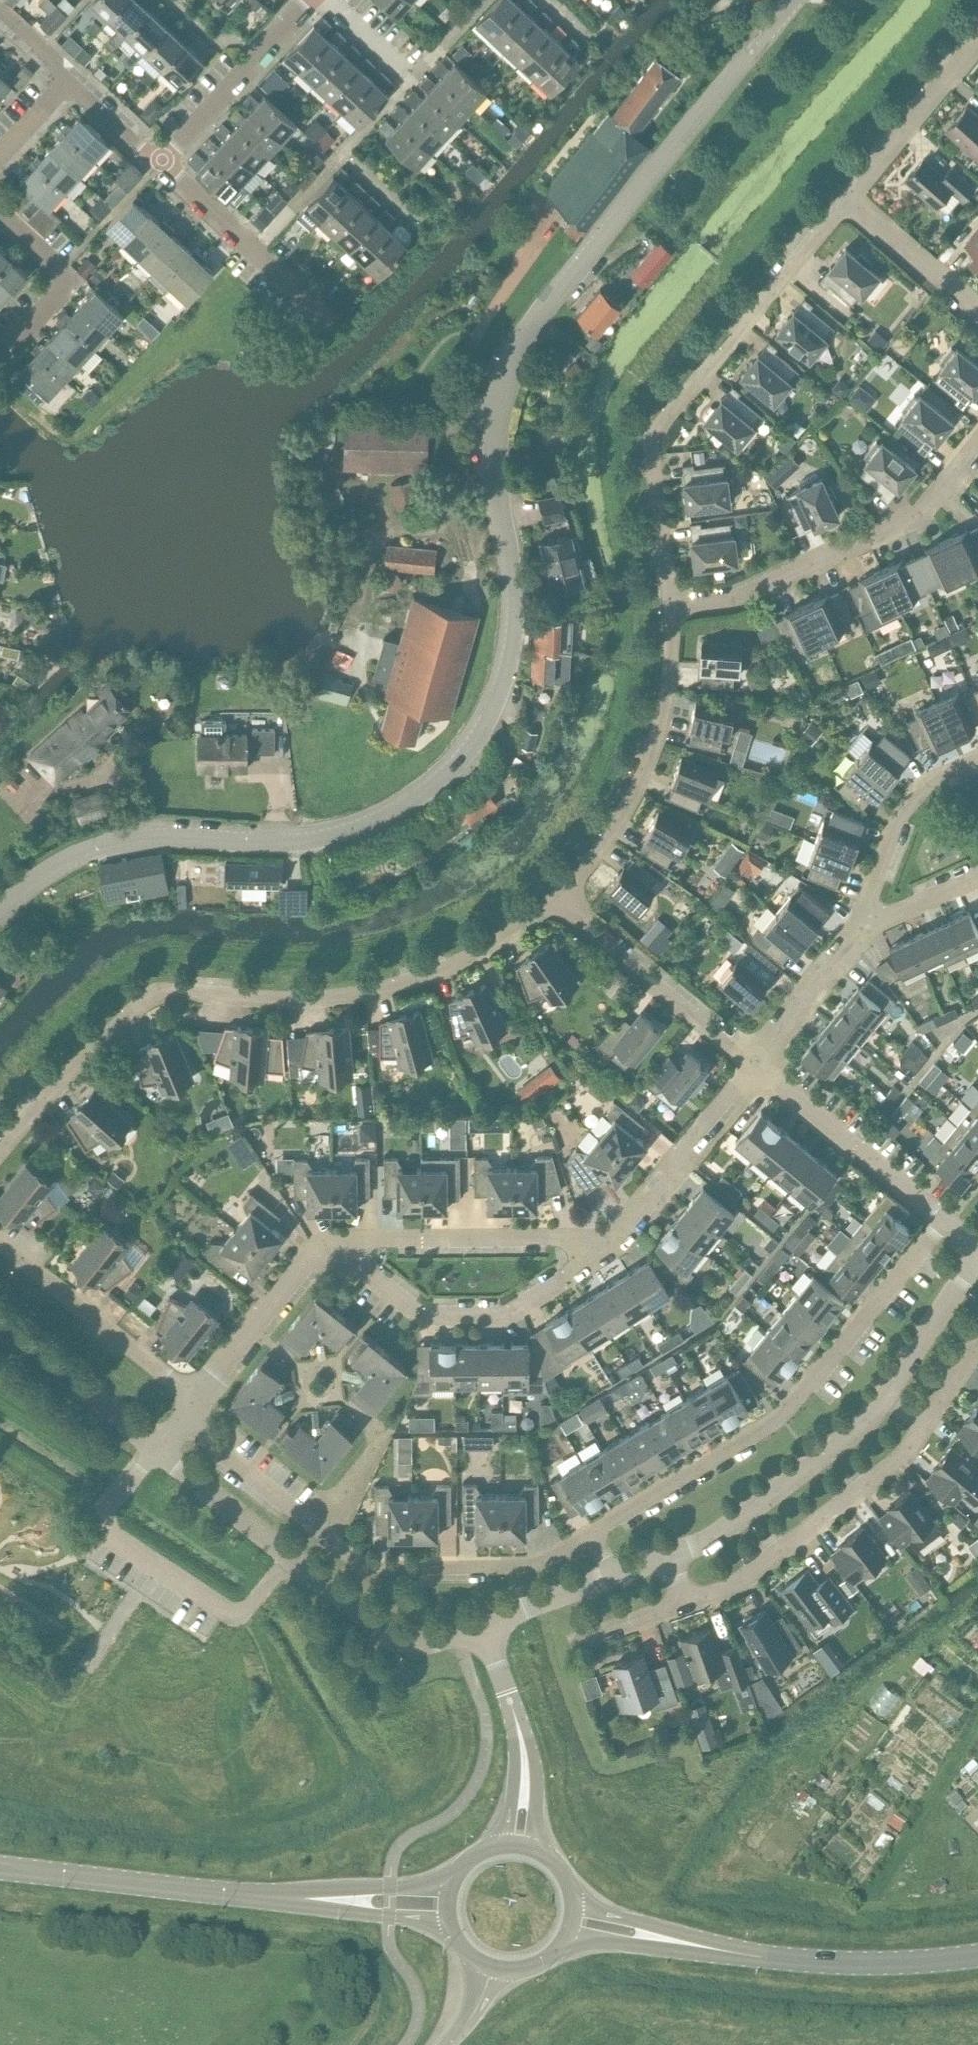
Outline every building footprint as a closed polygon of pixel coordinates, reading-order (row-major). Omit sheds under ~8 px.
[(38,2),(49,12),(51,13),(42,23),(51,31),(66,15),(67,14),(68,13),(57,3),(53,0),(40,0),(38,2)] [(57,3),(68,13),(76,4),(71,0),(60,0),(57,3)] [(109,16),(125,0),(92,0),(109,16)] [(106,43),(113,50),(120,43),(127,35),(128,34),(127,33),(149,10),(150,9),(140,0),(125,0),(109,16),(120,27),(106,43)] [(255,8),(253,11),(263,19),(270,11),(262,3),(263,2),(261,0),(246,0),(255,8)] [(399,13),(412,0),(386,0),(399,13)] [(477,21),(491,35),(519,5),(521,4),(517,0),(497,0),(477,21)] [(491,35),(506,49),(535,17),(530,12),(538,4),(534,0),(524,0),(521,4),(519,5),(491,35)] [(619,4),(613,10),(622,17),(627,11),(619,4)] [(149,10),(127,33),(128,34),(138,44),(123,59),(131,66),(145,50),(168,25),(150,9),(149,10)] [(535,17),(506,49),(520,62),(550,31),(545,26),(553,17),(543,9),(535,17)] [(314,23),(285,55),(300,69),(330,37),(324,32),(333,23),(323,15),(315,24),(314,23)] [(88,26),(95,33),(102,26),(95,19),(88,26)] [(550,31),(520,62),(535,76),(565,45),(559,40),(568,31),(558,22),(550,31)] [(168,25),(145,50),(162,66),(163,67),(186,42),(168,25)] [(338,28),(330,37),(300,69),(315,82),(343,51),(344,51),(339,46),(347,37),(338,28)] [(565,45),(535,76),(551,91),(580,59),(574,53),(582,44),(573,36),(565,45)] [(186,42),(163,67),(182,84),(204,59),(186,42)] [(343,51),(315,82),(330,96),(359,65),(353,59),(362,51),(353,42),(344,51),(343,51)] [(460,46),(452,53),(461,62),(469,55),(460,46)] [(80,48),(75,54),(85,64),(90,58),(80,48)] [(564,230),(567,232),(576,240),(651,145),(637,133),(681,74),(659,57),(656,55),(612,113),(609,111),(594,130),(594,129),(545,192),(575,217),(564,230)] [(359,65),(330,96),(345,110),(374,79),(368,73),(377,65),(368,56),(359,65)] [(441,59),(433,69),(438,73),(442,77),(473,106),(487,91),(456,61),(450,67),(446,64),(441,59)] [(477,59),(469,67),(478,76),(486,67),(477,59)] [(99,66),(94,71),(101,78),(107,72),(99,66)] [(275,68),(260,84),(273,96),(288,81),(275,68)] [(141,76),(149,83),(156,76),(148,69),(141,76)] [(374,79),(345,110),(360,124),(389,93),(383,87),(391,78),(382,70),(374,79)] [(427,74),(419,83),(424,88),(428,91),(460,120),(470,110),(473,107),(473,106),(442,77),(441,78),(440,79),(437,82),(433,79),(427,74)] [(5,102),(16,90),(0,75),(0,98),(5,102)] [(414,88),(406,98),(411,102),(414,106),(446,135),(457,123),(459,121),(460,120),(428,91),(427,93),(423,97),(419,93),(414,88)] [(251,110),(282,139),(297,123),(266,94),(260,100),(251,92),(242,101),(251,109),(251,110)] [(287,92),(278,102),(288,110),(296,101),(287,92)] [(141,112),(151,121),(165,106),(155,97),(141,112)] [(400,103),(392,112),(397,117),(401,121),(432,150),(443,138),(445,136),(446,135),(414,106),(413,107),(412,108),(409,111),(406,108),(403,105),(400,103)] [(977,157),(977,156),(977,114),(967,104),(946,128),(977,157)] [(268,153),(269,153),(282,139),(251,110),(247,115),(238,106),(229,116),(238,124),(268,153)] [(62,129),(94,159),(110,142),(81,115),(71,126),(67,123),(62,129)] [(387,118),(378,127),(384,132),(387,135),(386,136),(388,137),(403,151),(418,165),(429,153),(431,151),(432,150),(401,121),(399,122),(396,126),(392,123),(387,118)] [(224,139),(255,168),(269,153),(268,153),(238,124),(233,129),(224,121),(215,130),(224,139)] [(311,122),(304,129),(315,140),(322,132),(311,122)] [(50,149),(79,175),(94,159),(62,129),(57,135),(60,138),(50,149)] [(323,132),(316,140),(325,149),(332,141),(323,132)] [(210,153),(241,183),(255,168),(224,139),(219,144),(210,136),(202,145),(211,153),(210,153)] [(32,161),(64,191),(79,175),(50,149),(42,158),(39,154),(32,161)] [(196,168),(228,198),(235,204),(249,190),(241,183),(210,153),(206,159),(197,151),(188,160),(197,168),(196,168)] [(311,152),(305,158),(315,167),(320,161),(311,152)] [(936,205),(938,203),(947,211),(960,196),(963,199),(974,187),(951,167),(943,176),(923,158),(905,178),(936,205)] [(34,193),(44,202),(49,206),(53,210),(37,226),(46,235),(63,218),(50,206),(64,191),(32,161),(27,166),(31,170),(21,180),(25,184),(25,185),(34,193)] [(132,162),(117,178),(128,189),(143,173),(132,162)] [(472,162),(465,169),(479,182),(486,174),(472,162)] [(305,206),(296,215),(311,229),(320,220),(348,189),(349,188),(344,183),(347,180),(352,174),(343,166),(337,171),(335,174),(305,206)] [(291,178),(283,186),(293,195),(300,187),(291,178)] [(348,189),(320,220),(335,233),(364,202),(358,197),(366,188),(357,179),(349,188),(348,189)] [(25,185),(10,201),(19,210),(34,193),(25,185)] [(278,190),(266,203),(276,213),(288,200),(278,190)] [(110,192),(104,199),(113,207),(119,200),(110,192)] [(34,193),(19,210),(28,218),(44,202),(34,193)] [(364,202),(335,233),(349,247),(378,216),(373,210),(381,201),(372,193),(364,202)] [(137,194),(108,225),(123,240),(150,212),(141,203),(143,200),(137,194)] [(101,196),(90,207),(102,219),(113,207),(104,199),(101,196)] [(44,202),(28,218),(37,226),(53,210),(49,206),(44,202)] [(264,205),(253,217),(254,219),(253,220),(258,225),(262,228),(274,215),(264,205)] [(378,216),(349,247),(364,261),(393,229),(387,224),(396,215),(387,207),(378,216)] [(150,212),(123,240),(139,255),(169,223),(164,218),(161,221),(150,212)] [(393,229),(364,261),(379,275),(408,243),(407,242),(411,238),(411,230),(411,229),(402,221),(393,229)] [(169,223),(139,255),(156,270),(182,241),(172,232),(175,229),(169,223)] [(969,258),(977,265),(977,230),(966,243),(975,252),(969,258)] [(654,246),(636,267),(648,278),(672,250),(659,239),(654,246)] [(182,241),(156,270),(172,285),(201,253),(196,247),(192,251),(182,241)] [(15,254),(9,248),(5,252),(0,247),(0,270),(15,254)] [(846,247),(818,281),(826,287),(829,284),(853,304),(854,303),(852,302),(860,292),(862,294),(879,274),(869,265),(871,262),(860,253),(858,256),(846,247)] [(201,253),(172,285),(188,300),(215,272),(204,261),(207,258),(201,253)] [(0,270),(0,300),(1,301),(28,273),(17,263),(21,259),(15,254),(0,270)] [(83,262),(76,269),(85,277),(92,270),(83,262)] [(97,267),(89,276),(96,282),(104,273),(97,267)] [(130,284),(122,292),(128,297),(135,289),(130,284)] [(89,295),(79,305),(88,313),(108,332),(125,314),(120,310),(113,304),(111,302),(107,297),(104,295),(103,294),(93,285),(86,292),(89,295)] [(601,287),(578,315),(598,332),(621,304),(601,287)] [(108,290),(104,295),(107,297),(111,302),(115,297),(108,290)] [(178,304),(168,314),(174,321),(176,322),(180,318),(186,312),(185,310),(178,304)] [(61,318),(93,348),(108,332),(79,305),(72,314),(68,310),(61,318)] [(793,310),(777,331),(809,357),(812,355),(815,357),(827,343),(824,340),(826,337),(824,336),(832,326),(834,328),(834,327),(810,307),(802,317),(793,310)] [(50,337),(79,363),(93,348),(61,318),(57,322),(60,326),(50,337)] [(151,322),(144,331),(152,338),(159,329),(151,322)] [(875,329),(867,340),(881,350),(889,339),(875,329)] [(593,333),(586,342),(595,350),(603,342),(593,333)] [(32,349),(64,379),(79,363),(50,337),(42,345),(38,342),(32,349)] [(932,378),(957,397),(965,387),(974,394),(977,388),(977,363),(957,346),(955,349),(951,347),(939,361),(943,364),(940,367),(942,369),(935,378),(933,377),(932,378)] [(15,380),(40,404),(40,403),(49,394),(50,395),(64,379),(32,349),(27,354),(31,358),(21,368),(24,371),(15,380)] [(758,353),(741,374),(774,401),(776,398),(779,401),(791,386),(788,383),(790,380),(789,379),(796,370),(798,371),(799,370),(774,350),(766,360),(758,353)] [(13,362),(5,371),(6,372),(13,378),(15,379),(23,371),(14,363),(13,362)] [(840,378),(831,389),(842,397),(850,386),(840,378)] [(859,384),(849,396),(866,410),(876,398),(859,384)] [(88,387),(82,394),(94,405),(102,397),(91,387),(90,388),(88,387)] [(895,423),(895,424),(919,444),(928,434),(936,441),(953,420),(919,393),(917,396),(914,394),(902,408),(905,411),(903,414),(905,416),(897,425),(895,423)] [(721,398),(704,418),(716,428),(713,431),(724,440),(727,437),(737,445),(754,425),(752,423),(760,414),(761,416),(762,415),(738,395),(729,405),(721,398)] [(425,471),(428,422),(347,418),(344,467),(425,471)] [(858,470),(857,471),(882,491),(890,481),(899,487),(915,467),(882,440),(880,443),(876,440),(864,455),(868,458),(866,461),(867,462),(860,472),(858,470)] [(703,450),(694,451),(695,463),(705,461),(703,450)] [(695,480),(684,481),(688,507),(703,505),(704,510),(718,508),(717,504),(730,502),(729,500),(735,499),(732,477),(727,477),(726,476),(724,476),(723,464),(725,464),(725,463),(701,465),(694,466),(695,480)] [(764,475),(774,486),(787,475),(777,464),(764,475)] [(786,492),(785,493),(798,521),(810,516),(815,526),(839,515),(833,501),(837,499),(831,486),(827,488),(822,477),(821,476),(818,478),(816,474),(799,482),(801,486),(797,487),(798,490),(787,495),(786,492)] [(392,483),(397,510),(419,506),(413,478),(392,483)] [(567,515),(561,492),(539,497),(546,521),(567,515)] [(747,514),(734,515),(736,527),(749,526),(747,514)] [(703,538),(692,539),(695,566),(710,564),(711,568),(725,566),(725,562),(737,560),(734,534),(732,534),(730,523),(732,522),(732,521),(701,525),(703,538)] [(962,575),(977,567),(977,527),(968,532),(967,528),(960,531),(959,532),(945,538),(962,575)] [(585,581),(574,533),(542,542),(554,589),(585,581)] [(913,553),(930,590),(928,584),(938,579),(941,584),(962,575),(945,538),(932,545),(931,544),(930,545),(924,548),(925,551),(915,556),(913,553)] [(388,543),(385,566),(435,572),(438,549),(388,543)] [(881,568),(897,605),(919,595),(917,590),(927,585),(929,590),(930,590),(913,553),(912,553),(914,557),(903,561),(902,558),(895,561),(881,568)] [(382,574),(381,575),(381,576),(381,578),(381,579),(382,580),(383,583),(385,586),(389,588),(392,588),(396,588),(399,586),(401,583),(402,580),(402,577),(401,574),(399,571),(397,569),(395,568),(393,568),(390,568),(388,569),(387,569),(386,570),(384,570),(384,571),(383,571),(383,572),(382,573),(382,574)] [(848,583),(865,620),(869,629),(902,613),(897,605),(881,568),(866,574),(866,575),(859,578),(861,581),(850,586),(849,582),(848,583)] [(806,603),(823,639),(844,629),(842,624),(853,619),(855,623),(854,624),(855,625),(856,624),(839,587),(837,588),(839,591),(829,596),(827,593),(821,596),(819,596),(820,597),(806,603)] [(374,675),(390,679),(385,697),(391,698),(387,713),(388,714),(383,733),(414,742),(424,708),(450,715),(478,615),(413,597),(401,642),(384,637),(374,675)] [(783,639),(790,655),(791,654),(791,653),(790,653),(788,649),(799,644),(801,649),(823,639),(806,603),(792,609),(791,609),(791,610),(785,613),(786,616),(776,621),(774,617),(773,618),(775,621),(783,639)] [(578,608),(557,608),(557,617),(577,617),(578,608)] [(953,613),(944,618),(950,630),(959,626),(953,613)] [(535,651),(571,652),(572,651),(573,620),(562,620),(537,619),(535,651)] [(775,621),(757,630),(765,648),(783,639),(775,621)] [(958,631),(948,635),(952,645),(962,641),(958,631)] [(920,635),(913,639),(917,647),(924,643),(920,635)] [(945,635),(939,638),(944,649),(950,646),(945,635)] [(739,674),(741,644),(701,641),(700,663),(699,663),(699,664),(700,664),(699,671),(703,672),(702,683),(698,683),(698,684),(739,687),(739,686),(737,686),(737,687),(733,686),(734,674),(739,674)] [(889,646),(883,649),(888,660),(894,657),(889,646)] [(535,651),(534,679),(554,681),(555,681),(570,681),(570,666),(571,666),(571,652),(535,651)] [(875,668),(862,674),(868,686),(881,680),(875,668)] [(353,682),(342,679),(343,676),(326,671),(320,695),(347,703),(353,682)] [(17,672),(12,680),(24,688),(25,688),(29,680),(17,672)] [(858,679),(846,684),(851,696),(863,691),(858,679)] [(954,737),(968,731),(969,731),(969,730),(975,727),(974,724),(977,722),(977,704),(969,685),(969,686),(971,691),(961,696),(958,691),(937,701),(954,737)] [(977,704),(977,688),(972,690),(970,685),(969,685),(977,704)] [(105,734),(130,709),(125,703),(126,702),(123,698),(121,700),(111,689),(89,711),(85,707),(30,757),(54,783),(108,736),(105,734)] [(723,737),(728,738),(735,709),(696,700),(691,721),(690,721),(690,722),(691,722),(689,729),(692,730),(690,741),(686,740),(686,741),(725,751),(726,750),(724,749),(724,750),(720,749),(723,737)] [(940,743),(954,737),(937,701),(916,711),(918,716),(907,721),(905,717),(906,716),(905,715),(904,716),(921,753),(922,752),(921,748),(931,744),(933,747),(939,744),(941,744),(940,743)] [(247,752),(275,752),(275,727),(252,727),(253,738),(247,739),(247,734),(226,734),(226,719),(201,719),(201,734),(199,734),(198,768),(247,767),(247,752)] [(811,719),(800,734),(811,743),(823,729),(811,719)] [(525,728),(520,746),(532,749),(537,731),(525,728)] [(872,738),(857,757),(888,782),(898,770),(899,771),(899,770),(898,769),(903,764),(900,762),(907,753),(910,755),(911,754),(880,728),(879,729),(880,730),(881,729),(884,732),(876,742),(872,738)] [(734,747),(730,760),(743,764),(747,751),(734,747)] [(702,797),(707,799),(718,772),(681,757),(673,777),(673,776),(672,778),(673,778),(670,784),(673,786),(669,796),(665,795),(665,796),(703,811),(703,810),(702,810),(702,811),(697,809),(702,797)] [(879,794),(888,782),(857,757),(842,775),(846,778),(839,787),(835,784),(836,784),(835,783),(834,784),(865,810),(866,809),(863,807),(870,798),(873,800),(878,795),(879,794)] [(533,765),(523,759),(519,767),(529,772),(533,765)] [(14,777),(7,783),(13,790),(20,783),(14,777)] [(485,786),(459,804),(470,820),(496,803),(485,786)] [(102,788),(70,797),(78,825),(110,815),(102,788)] [(450,803),(441,809),(458,831),(471,823),(470,820),(459,804),(457,802),(455,799),(453,801),(450,803)] [(824,818),(815,840),(853,855),(853,854),(858,841),(859,840),(858,839),(861,833),(858,831),(862,821),(866,822),(866,821),(828,806),(828,808),(829,808),(829,807),(833,809),(829,820),(824,818)] [(772,807),(767,819),(778,824),(783,811),(772,807)] [(636,847),(639,849),(671,868),(672,867),(671,866),(670,867),(667,865),(673,854),(677,857),(693,831),(658,811),(647,829),(646,830),(647,830),(643,837),(646,838),(640,848),(637,846),(636,847)] [(763,822),(756,834),(766,839),(773,827),(763,822)] [(459,840),(465,848),(465,849),(481,837),(480,837),(474,829),(459,840)] [(853,855),(815,840),(807,862),(812,864),(808,876),(804,874),(804,873),(803,873),(802,874),(840,889),(840,887),(837,886),(841,875),(844,877),(847,870),(848,869),(847,869),(852,855),(853,855)] [(732,841),(725,850),(737,859),(744,849),(732,841)] [(102,864),(103,871),(109,902),(170,891),(162,852),(102,864)] [(618,873),(604,889),(635,915),(654,891),(650,888),(658,878),(661,881),(661,882),(662,883),(663,882),(631,856),(630,857),(633,860),(626,868),(624,866),(619,872),(619,871),(618,872),(618,873)] [(226,883),(283,885),(284,862),(226,861),(226,883)] [(351,874),(333,879),(336,891),(355,885),(351,874)] [(185,882),(177,883),(179,904),(186,904),(185,882)] [(791,893),(776,911),(807,937),(817,925),(817,926),(818,925),(817,924),(822,919),(819,917),(826,908),(829,910),(830,909),(799,883),(798,884),(791,893)] [(714,896),(707,905),(717,912),(724,904),(714,896)] [(965,955),(977,949),(977,929),(969,911),(970,911),(969,910),(949,919),(965,955)] [(753,939),(766,950),(784,965),(785,964),(782,962),(789,953),(792,955),(797,950),(798,949),(797,949),(807,937),(776,911),(761,930),(757,928),(752,934),(754,938),(753,939)] [(929,928),(929,929),(941,955),(945,964),(965,955),(949,919),(929,928)] [(652,922),(640,937),(661,954),(672,939),(667,935),(652,922)] [(727,929),(719,939),(734,951),(742,941),(727,929)] [(929,929),(910,937),(923,964),(941,955),(929,929)] [(909,937),(889,947),(890,948),(906,982),(927,973),(923,964),(910,937),(909,937)] [(516,966),(528,999),(551,991),(555,997),(577,981),(549,942),(516,966)] [(737,959),(718,983),(749,1008),(762,991),(763,992),(763,991),(763,990),(768,985),(765,982),(778,967),(750,943),(745,949),(744,950),(745,951),(745,950),(749,953),(741,963),(737,959)] [(616,974),(608,984),(621,994),(624,996),(632,986),(616,974)] [(486,983),(449,1000),(454,1035),(478,1031),(481,1038),(506,1027),(486,983)] [(843,1003),(874,1028),(888,1010),(887,1010),(873,998),(859,986),(858,985),(843,1003)] [(876,995),(873,998),(887,1010),(890,1006),(895,1001),(880,989),(876,995)] [(843,1003),(830,1019),(853,1038),(860,1044),(874,1028),(843,1003)] [(944,1011),(947,1019),(959,1014),(955,1006),(944,1011)] [(380,1026),(367,1027),(370,1054),(380,1054),(380,1056),(404,1056),(405,1063),(431,1056),(419,1010),(393,1017),(380,1021),(380,1026)] [(944,1011),(918,1023),(924,1030),(947,1019),(944,1011)] [(622,1015),(596,1046),(597,1047),(599,1045),(608,1053),(618,1049),(634,1061),(659,1031),(658,1031),(660,1029),(654,1023),(643,1014),(641,1013),(638,1017),(638,1016),(628,1028),(619,1021),(623,1016),(622,1015)] [(816,1036),(846,1061),(860,1044),(830,1019),(816,1036)] [(226,1026),(214,1059),(218,1060),(234,1066),(237,1067),(236,1074),(263,1077),(263,1068),(284,1069),(282,1034),(266,1033),(266,1029),(226,1026)] [(325,1076),(352,1074),(347,1026),(307,1030),(301,1064),(324,1069),(325,1076)] [(967,1030),(955,1038),(965,1051),(976,1043),(967,1030)] [(137,1049),(141,1084),(165,1080),(168,1087),(193,1077),(174,1033),(137,1049)] [(803,1054),(832,1078),(846,1061),(816,1036),(802,1053),(803,1054)] [(922,1051),(914,1060),(921,1066),(929,1056),(922,1051)] [(669,1053),(643,1084),(644,1085),(646,1083),(655,1091),(665,1088),(665,1087),(681,1100),(692,1086),(696,1089),(705,1079),(701,1076),(705,1070),(707,1067),(700,1062),(701,1062),(690,1053),(688,1052),(685,1055),(679,1062),(669,1053)] [(906,1069),(900,1077),(907,1083),(913,1075),(921,1066),(914,1060),(906,1069)] [(935,1062),(927,1071),(934,1077),(942,1067),(935,1062)] [(543,1069),(536,1075),(547,1089),(560,1078),(553,1069),(550,1064),(543,1069)] [(919,1080),(926,1086),(934,1077),(927,1071),(919,1080)] [(894,1084),(886,1093),(893,1099),(901,1089),(894,1084)] [(67,1119),(86,1149),(106,1136),(112,1141),(130,1121),(94,1089),(67,1119)] [(628,1102),(638,1111),(643,1105),(643,1097),(636,1092),(628,1102)] [(879,1103),(886,1109),(893,1099),(886,1093),(879,1103)] [(907,1095),(899,1105),(906,1110),(914,1101),(907,1095)] [(600,1135),(598,1134),(598,1135),(633,1164),(633,1163),(632,1162),(646,1146),(647,1144),(631,1130),(639,1121),(641,1122),(614,1099),(613,1100),(615,1101),(607,1111),(611,1121),(612,1121),(600,1135)] [(374,1102),(357,1105),(358,1115),(375,1113),(374,1102)] [(899,1105),(892,1113),(899,1120),(906,1110),(899,1105)] [(977,1141),(977,1113),(971,1107),(957,1124),(977,1141)] [(735,1141),(755,1156),(780,1125),(761,1110),(735,1141)] [(510,1116),(468,1117),(469,1130),(510,1129),(510,1116)] [(458,1117),(452,1118),(452,1126),(458,1132),(458,1147),(466,1147),(466,1132),(466,1117),(458,1117)] [(435,1118),(422,1118),(422,1129),(435,1129),(435,1118)] [(881,1126),(880,1128),(883,1130),(891,1137),(899,1126),(888,1118),(881,1126)] [(365,1122),(360,1122),(360,1139),(375,1139),(375,1122),(365,1122)] [(974,1166),(977,1160),(977,1141),(957,1124),(943,1141),(974,1166)] [(780,1125),(755,1156),(773,1172),(799,1141),(780,1125)] [(555,1134),(550,1135),(556,1151),(561,1150),(555,1134)] [(564,1159),(586,1189),(587,1188),(586,1186),(605,1173),(612,1178),(616,1181),(618,1179),(618,1180),(631,1163),(633,1164),(598,1135),(597,1135),(599,1136),(587,1151),(586,1150),(576,1149),(566,1160),(565,1158),(564,1159)] [(799,1141),(773,1172),(792,1187),(817,1156),(799,1141)] [(929,1158),(958,1182),(959,1183),(974,1166),(943,1141),(929,1158)] [(422,1154),(422,1165),(423,1211),(423,1209),(445,1209),(447,1209),(447,1203),(447,1188),(459,1188),(459,1190),(460,1190),(460,1153),(422,1154)] [(512,1164),(513,1210),(513,1208),(535,1208),(537,1208),(537,1203),(537,1194),(560,1187),(561,1189),(562,1189),(552,1153),(551,1154),(552,1156),(537,1156),(531,1165),(531,1166),(513,1166),(513,1164),(512,1164)] [(474,1154),(475,1190),(476,1190),(476,1188),(488,1187),(488,1203),(488,1208),(491,1208),(512,1208),(512,1210),(513,1210),(512,1164),(512,1166),(493,1166),(493,1165),(488,1156),(475,1156),(475,1154),(474,1154)] [(332,1166),(332,1212),(333,1212),(333,1210),(354,1210),(354,1209),(357,1209),(357,1205),(357,1204),(357,1189),(369,1189),(369,1191),(370,1191),(370,1155),(368,1155),(368,1158),(356,1158),(351,1167),(351,1168),(333,1168),(333,1166),(332,1166)] [(384,1155),(384,1191),(386,1191),(386,1189),(398,1189),(398,1204),(398,1209),(401,1209),(422,1209),(422,1211),(423,1211),(422,1165),(421,1165),(421,1167),(403,1167),(403,1166),(398,1157),(385,1157),(385,1155),(384,1155)] [(310,1210),(332,1210),(332,1212),(332,1166),(331,1166),(331,1168),(313,1168),(313,1167),(307,1158),(295,1158),(295,1156),(294,1156),(294,1192),(295,1192),(295,1190),(307,1189),(308,1205),(308,1210),(310,1210)] [(817,1156),(792,1187),(811,1203),(836,1172),(817,1156)] [(0,1198),(0,1204),(29,1227),(57,1206),(43,1187),(48,1181),(27,1164),(0,1198)] [(114,1170),(107,1178),(118,1187),(124,1178),(114,1170)] [(716,1182),(736,1198),(742,1190),(723,1175),(716,1182)] [(87,1187),(97,1195),(105,1186),(95,1177),(87,1187)] [(837,1180),(829,1189),(836,1195),(844,1185),(837,1180)] [(687,1205),(718,1231),(734,1212),(703,1186),(687,1205)] [(821,1199),(815,1206),(830,1218),(833,1214),(832,1207),(829,1204),(836,1195),(829,1189),(821,1199)] [(235,1226),(234,1227),(270,1255),(270,1254),(269,1253),(282,1237),(283,1235),(280,1232),(280,1231),(268,1222),(275,1212),(277,1214),(278,1213),(250,1190),(249,1191),(251,1193),(243,1202),(247,1212),(248,1213),(236,1227),(235,1226)] [(886,1192),(865,1219),(895,1244),(909,1226),(908,1226),(902,1220),(910,1211),(886,1192)] [(672,1224),(703,1249),(718,1231),(687,1205),(672,1224)] [(753,1213),(773,1229),(780,1222),(760,1205),(753,1213)] [(809,1213),(801,1223),(809,1229),(817,1219),(809,1213)] [(851,1235),(881,1260),(895,1244),(865,1219),(851,1235)] [(794,1232),(785,1243),(792,1248),(801,1238),(809,1229),(801,1223),(794,1232)] [(667,1252),(659,1262),(685,1284),(694,1273),(688,1267),(703,1249),(672,1224),(656,1243),(667,1252)] [(103,1225),(73,1263),(105,1288),(134,1268),(119,1248),(124,1242),(103,1225)] [(237,1260),(249,1270),(253,1273),(268,1254),(269,1255),(270,1255),(234,1227),(235,1228),(224,1242),(223,1242),(212,1240),(205,1250),(203,1248),(202,1249),(230,1272),(231,1271),(229,1269),(237,1260)] [(763,1244),(771,1251),(779,1242),(771,1235),(763,1244)] [(837,1252),(867,1277),(881,1260),(851,1235),(837,1252)] [(181,1246),(172,1256),(188,1269),(196,1258),(181,1246)] [(782,1246),(758,1276),(765,1282),(790,1252),(782,1246)] [(852,1293),(853,1294),(867,1277),(837,1252),(823,1269),(852,1293)] [(628,1272),(649,1306),(670,1292),(649,1258),(628,1272)] [(729,1287),(737,1293),(753,1273),(745,1267),(729,1287)] [(607,1284),(629,1318),(649,1306),(628,1272),(607,1284)] [(797,1293),(828,1319),(844,1299),(813,1274),(797,1293)] [(133,1281),(124,1293),(135,1300),(143,1289),(133,1281)] [(587,1297),(609,1331),(629,1318),(607,1284),(587,1297)] [(782,1311),(813,1337),(828,1319),(797,1293),(782,1311)] [(743,1294),(735,1304),(743,1310),(751,1300),(743,1294)] [(170,1297),(155,1329),(187,1354),(217,1317),(196,1300),(192,1306),(170,1297)] [(312,1298),(280,1338),(300,1355),(307,1346),(307,1345),(320,1329),(336,1342),(335,1343),(336,1344),(344,1334),(350,1338),(358,1328),(320,1297),(312,1298)] [(567,1310),(588,1344),(609,1331),(587,1297),(567,1310)] [(533,1341),(536,1351),(545,1378),(550,1375),(572,1361),(568,1356),(588,1344),(567,1310),(546,1323),(550,1330),(533,1341)] [(767,1330),(798,1355),(813,1337),(782,1311),(767,1330)] [(679,1330),(658,1343),(662,1351),(684,1338),(679,1330)] [(776,1369),(782,1375),(798,1355),(767,1330),(751,1349),(753,1350),(744,1361),(768,1380),(776,1369)] [(350,1395),(370,1411),(403,1371),(402,1363),(364,1332),(355,1343),(361,1347),(353,1357),(354,1358),(355,1357),(371,1370),(358,1386),(357,1386),(350,1395)] [(528,1341),(503,1342),(504,1382),(504,1389),(504,1391),(528,1391),(529,1391),(549,1391),(545,1378),(536,1351),(528,1348),(528,1342),(528,1341)] [(418,1351),(418,1381),(412,1393),(432,1392),(432,1383),(456,1382),(455,1342),(431,1342),(431,1351),(418,1351)] [(455,1342),(456,1382),(480,1382),(479,1342),(455,1342)] [(479,1342),(480,1382),(504,1382),(503,1342),(479,1342)] [(673,1352),(651,1366),(655,1374),(677,1361),(673,1352)] [(236,1402),(274,1432),(283,1422),(278,1418),(286,1408),(283,1405),(282,1406),(267,1392),(281,1377),(282,1376),(273,1368),(278,1362),(268,1354),(235,1394),(236,1402)] [(638,1355),(617,1368),(622,1377),(643,1363),(638,1355)] [(728,1374),(707,1386),(727,1421),(760,1402),(740,1369),(729,1376),(728,1374)] [(610,1374),(606,1376),(611,1384),(615,1382),(610,1374)] [(550,1375),(545,1378),(549,1391),(560,1385),(555,1375),(550,1375)] [(633,1378),(611,1392),(615,1398),(626,1392),(630,1397),(640,1391),(633,1378)] [(686,1399),(707,1433),(727,1421),(707,1386),(686,1399)] [(579,1408),(579,1409),(585,1418),(587,1421),(608,1409),(600,1395),(579,1408)] [(665,1411),(686,1445),(707,1433),(686,1399),(665,1411)] [(551,1403),(540,1403),(540,1426),(556,1417),(551,1403)] [(964,1422),(966,1424),(959,1432),(977,1448),(977,1405),(964,1422)] [(279,1437),(318,1468),(325,1467),(358,1426),(338,1410),(330,1419),(331,1420),(318,1436),(302,1423),(302,1422),(302,1421),(294,1431),(288,1426),(279,1437)] [(645,1424),(665,1458),(686,1445),(665,1411),(645,1424)] [(492,1418),(492,1428),(517,1428),(516,1415),(505,1415),(505,1418),(503,1418),(492,1418)] [(571,1415),(560,1421),(560,1422),(565,1430),(576,1424),(572,1417),(571,1415)] [(456,1418),(456,1428),(469,1428),(469,1418),(456,1418)] [(556,1418),(548,1423),(553,1430),(560,1425),(556,1418)] [(624,1436),(645,1470),(665,1458),(645,1424),(624,1436)] [(493,1434),(478,1434),(478,1448),(493,1448),(493,1435),(493,1434)] [(412,1435),(397,1435),(397,1446),(412,1446),(412,1435)] [(603,1449),(624,1483),(645,1470),(624,1436),(603,1449)] [(935,1486),(954,1501),(961,1493),(974,1503),(977,1498),(977,1469),(951,1447),(933,1469),(935,1471),(928,1479),(935,1486)] [(583,1461),(604,1495),(624,1483),(603,1449),(583,1461)] [(552,1482),(567,1508),(579,1501),(583,1508),(604,1495),(583,1461),(562,1474),(563,1475),(552,1482)] [(501,1494),(501,1536),(526,1536),(526,1515),(539,1515),(539,1483),(525,1483),(520,1493),(501,1494)] [(413,1494),(414,1536),(438,1536),(438,1515),(451,1515),(451,1484),(438,1484),(432,1493),(432,1494),(413,1494)] [(477,1515),(477,1536),(501,1536),(501,1494),(482,1494),(482,1493),(477,1484),(463,1484),(463,1515),(477,1515)] [(389,1485),(375,1485),(376,1516),(376,1524),(376,1530),(378,1530),(387,1530),(389,1530),(389,1537),(414,1536),(413,1494),(394,1495),(394,1494),(389,1485)] [(902,1544),(908,1539),(917,1549),(942,1531),(911,1491),(888,1508),(890,1510),(881,1517),(902,1544)] [(958,1511),(952,1518),(961,1527),(967,1520),(958,1511)] [(834,1553),(847,1571),(855,1581),(863,1574),(864,1574),(887,1557),(864,1527),(841,1544),(842,1546),(834,1553)] [(916,1565),(905,1573),(921,1593),(931,1585),(916,1565)] [(782,1589),(810,1626),(826,1613),(832,1621),(853,1605),(830,1575),(819,1583),(808,1569),(782,1589)] [(848,1576),(839,1582),(849,1594),(857,1588),(848,1576)] [(743,1621),(741,1623),(749,1637),(747,1638),(767,1669),(802,1648),(789,1626),(778,1632),(764,1609),(755,1614),(751,1613),(744,1618),(743,1621)] [(694,1634),(683,1638),(688,1652),(686,1653),(687,1657),(689,1656),(691,1663),(696,1676),(696,1675),(698,1675),(699,1675),(702,1676),(704,1675),(709,1673),(711,1671),(711,1670),(714,1669),(715,1669),(718,1677),(722,1688),(733,1684),(734,1685),(742,1709),(757,1704),(749,1680),(737,1646),(735,1647),(721,1652),(715,1636),(712,1628),(694,1634)] [(826,1639),(812,1650),(830,1673),(844,1663),(826,1639)] [(682,1652),(667,1657),(678,1686),(693,1681),(682,1652)] [(623,1688),(616,1690),(623,1708),(649,1699),(652,1708),(677,1699),(667,1672),(652,1678),(643,1653),(615,1663),(623,1688)] [(582,1678),(581,1678),(587,1698),(589,1697),(593,1696),(586,1676),(582,1678)] [(768,1686),(760,1691),(774,1713),(783,1708),(768,1686)] [(705,1701),(688,1707),(695,1727),(702,1748),(719,1743),(705,1701)]
